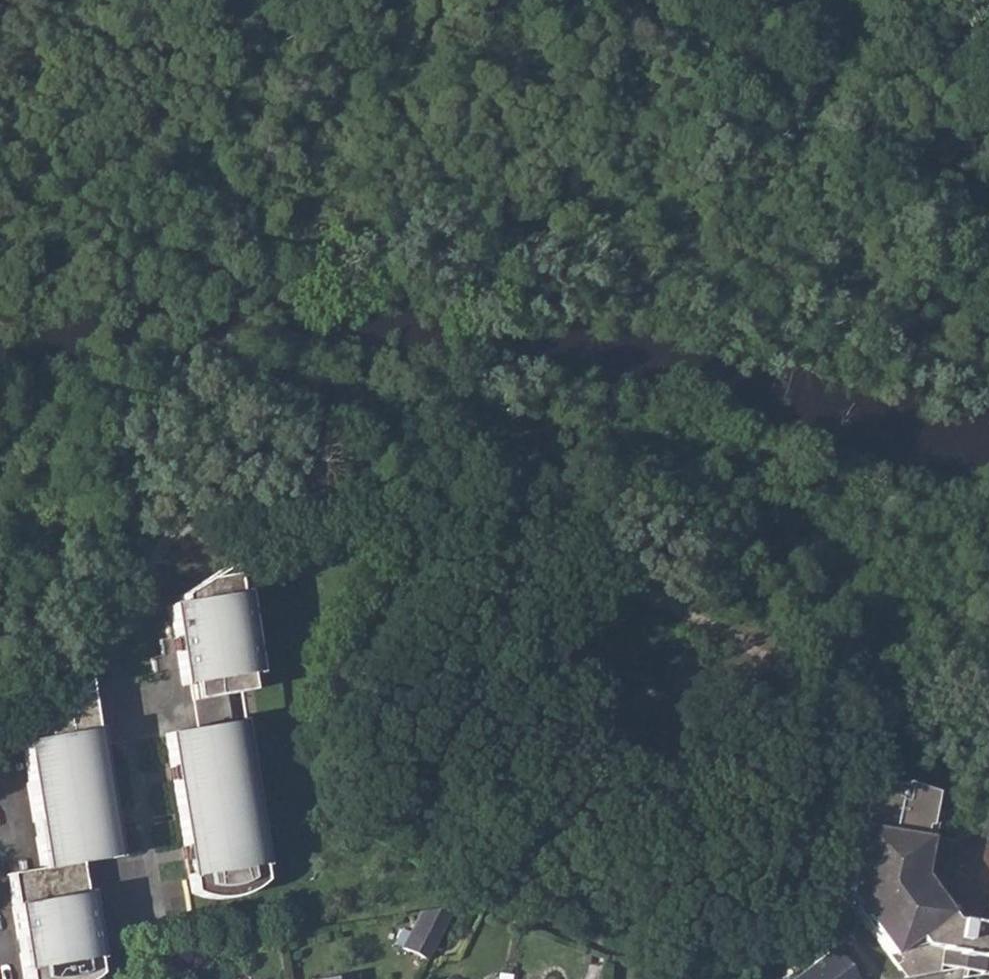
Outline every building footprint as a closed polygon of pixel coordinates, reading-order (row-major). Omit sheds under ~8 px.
[(247,646),(238,593),(234,594),(230,575),(198,580),(176,596),(178,604),(165,606),(178,686),(186,684),(189,701),(245,691),(243,674),(251,673),(247,646)] [(95,974),(76,864),(112,858),(82,681),(36,732),(20,749),(41,869),(6,874),(23,978),(87,978),(95,974)] [(262,882),(236,722),(163,734),(189,893),(208,899),(227,899),(246,893),(262,882)] [(896,967),(909,973),(931,970),(933,962),(973,970),(973,973),(988,970),(988,924),(951,919),(917,876),(911,865),(913,859),(916,861),(921,841),(917,841),(924,813),(927,814),(936,781),(905,769),(904,774),(868,765),(837,889),(896,967)] [(401,946),(424,959),(452,904),(421,909),(401,946)] [(791,975),(792,978),(855,978),(855,977),(831,946),(791,975)]
